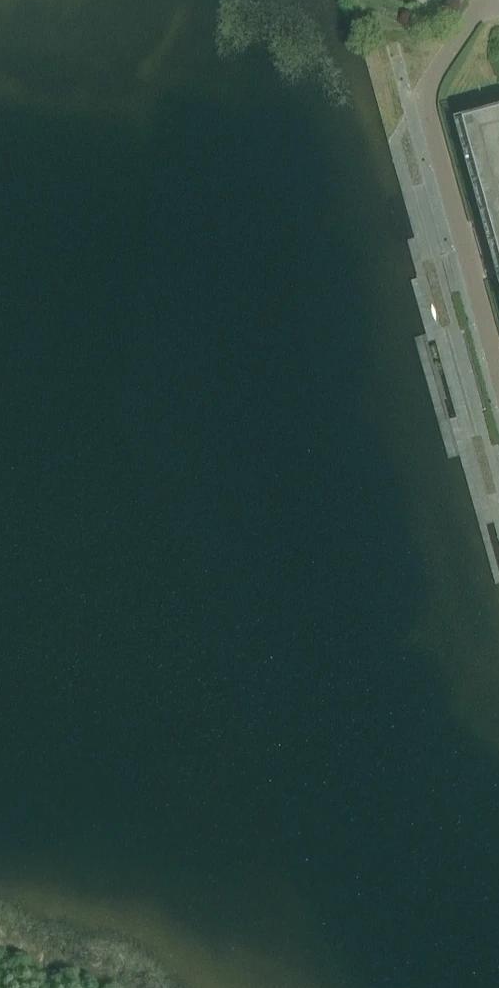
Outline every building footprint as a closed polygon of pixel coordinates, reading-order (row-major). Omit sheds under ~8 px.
[(464,123),(498,253),(498,113),(464,123)]
